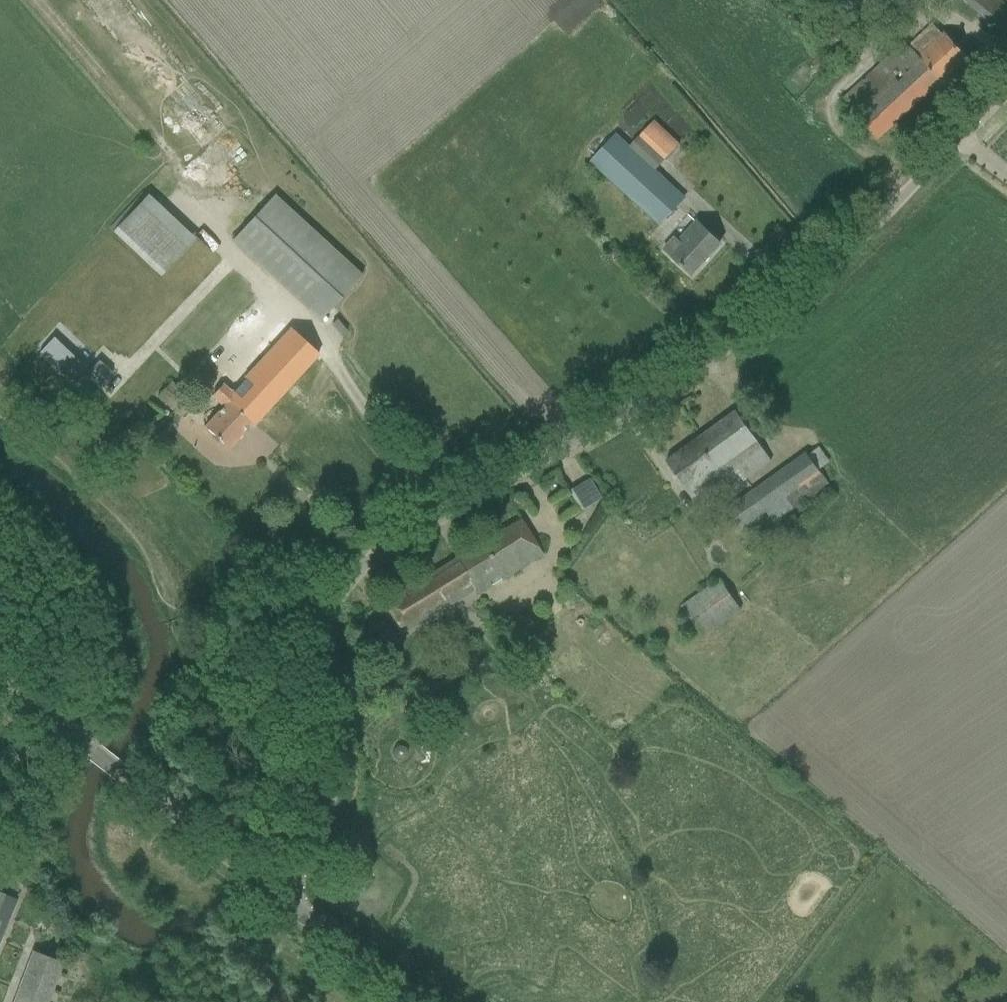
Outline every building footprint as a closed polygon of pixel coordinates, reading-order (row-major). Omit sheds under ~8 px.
[(989,21),(1005,4),(1001,0),(966,0),(989,21)] [(920,50),(917,53),(906,41),(842,100),(877,139),(967,57),(945,32),(922,53),(920,50)] [(639,135),(664,159),(679,144),(654,120),(639,135)] [(239,165),(249,158),(233,133),(208,149),(217,163),(232,154),(239,165)] [(591,160),(660,224),(684,199),(614,134),(591,160)] [(232,239),(306,307),(320,320),(362,275),(274,194),(232,239)] [(152,266),(147,271),(157,280),(194,240),(147,196),(114,232),(152,266)] [(663,248),(691,274),(720,243),(696,221),(679,240),(674,236),(663,248)] [(211,396),(223,407),(218,412),(205,427),(227,448),(250,423),(253,425),(318,354),(290,328),(289,330),(280,322),(254,350),(263,358),(231,392),(222,384),(211,396)] [(87,373),(57,344),(44,358),(88,398),(112,373),(98,360),(87,373)] [(174,417),(178,420),(194,403),(170,382),(157,396),(177,414),(174,417)] [(687,490),(688,489),(695,499),(712,487),(705,477),(714,471),(720,479),(724,476),(732,488),(771,460),(735,410),(666,460),(687,490)] [(808,455),(806,453),(806,452),(726,509),(741,529),(765,512),(773,522),(828,483),(818,470),(808,455)] [(604,486),(583,480),(578,497),(600,503),(604,486)] [(692,519),(704,535),(713,528),(702,512),(692,519)] [(384,602),(402,632),(473,589),(477,594),(542,554),(520,519),(384,602)] [(681,606),(702,635),(740,609),(720,579),(681,606)] [(395,748),(394,753),(397,758),(402,760),(407,757),(409,752),(406,747),(400,745),(395,748)] [(11,897),(0,893),(0,923),(11,897)] [(63,962),(33,951),(13,1001),(47,1001),(63,962)]
